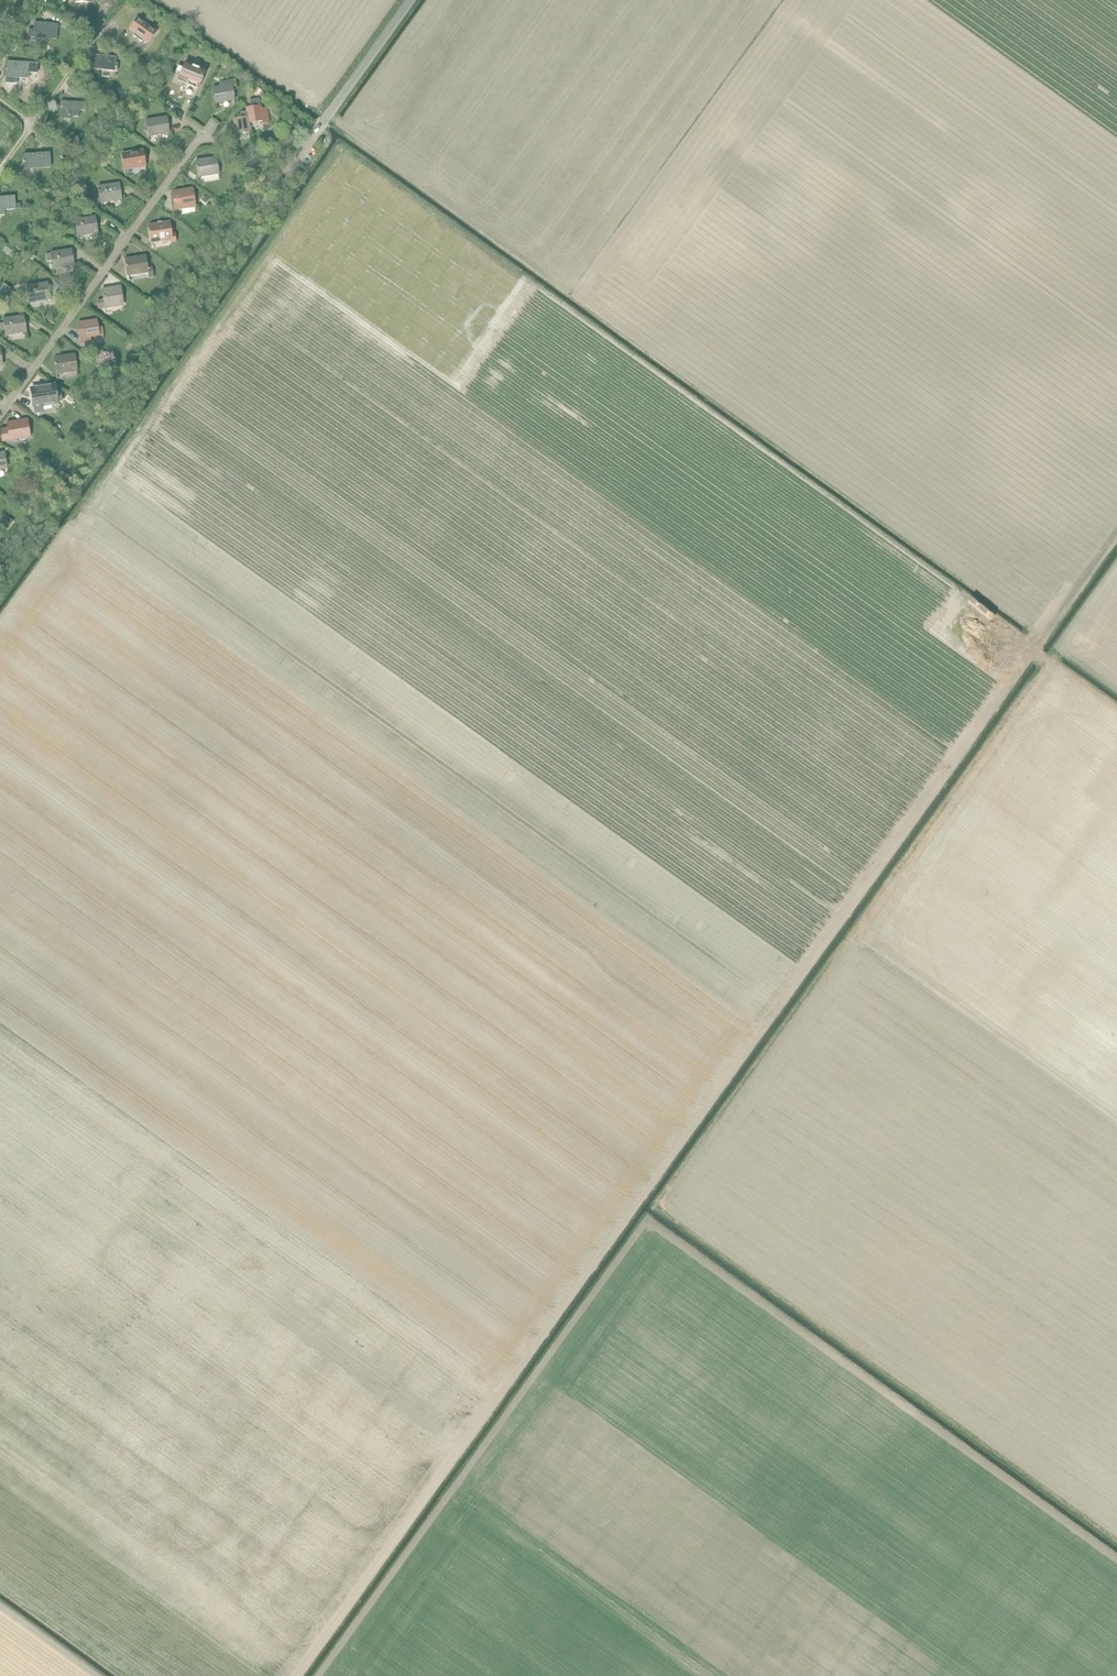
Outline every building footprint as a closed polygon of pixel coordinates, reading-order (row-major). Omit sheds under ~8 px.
[(148,43),(156,33),(137,19),(130,30),(135,34),(133,36),(142,42),(143,40),(148,43)] [(29,31),(28,39),(56,41),(58,27),(35,24),(34,31),(29,31)] [(14,43),(10,49),(14,52),(18,47),(14,43)] [(114,72),(118,72),(119,65),(115,65),(116,60),(93,58),(92,70),(114,72)] [(6,62),(4,79),(29,80),(30,64),(6,62)] [(198,89),(206,71),(185,63),(183,69),(178,67),(175,73),(180,75),(178,81),(186,84),(185,85),(196,90),(196,89),(198,89)] [(219,87),(212,89),(215,105),(234,102),(232,89),(236,89),(234,80),(219,83),(219,87)] [(250,108),(246,109),(246,113),(247,113),(249,124),(262,122),(263,125),(270,124),(267,108),(261,109),(259,99),(249,101),(250,108)] [(61,103),(61,108),(63,109),(63,117),(79,118),(79,112),(86,112),(86,104),(61,103)] [(250,132),(249,124),(247,113),(246,113),(240,114),(240,116),(237,117),(237,119),(233,119),(236,135),(250,132)] [(166,118),(145,121),(148,139),(169,136),(166,118)] [(120,136),(126,140),(130,135),(125,131),(120,136)] [(121,155),(124,172),(125,172),(124,170),(144,167),(144,169),(145,168),(142,151),(141,152),(122,155),(121,155)] [(23,155),(24,168),(24,171),(51,169),(50,154),(23,155)] [(60,158),(66,162),(69,158),(63,154),(60,158)] [(217,158),(195,162),(198,179),(219,176),(217,158)] [(94,204),(100,203),(100,205),(121,201),(118,184),(98,187),(99,195),(93,196),(94,204)] [(193,191),(172,194),(175,212),(196,209),(193,191)] [(209,201),(204,197),(200,201),(206,205),(209,201)] [(4,211),(15,211),(14,199),(0,199),(0,217),(4,216),(4,211)] [(95,217),(73,220),(76,238),(97,234),(95,217)] [(169,223),(148,227),(151,245),(171,242),(172,245),(177,244),(175,234),(172,234),(169,223)] [(50,255),(46,256),(47,264),(52,263),(53,270),(73,267),(70,250),(50,253),(50,255)] [(146,257),(124,260),(127,278),(147,275),(149,280),(154,278),(152,267),(148,268),(146,257)] [(46,282),(26,286),(29,304),(50,301),(46,282)] [(0,291),(6,295),(11,298),(14,293),(9,290),(10,289),(4,285),(0,291)] [(103,301),(97,301),(98,310),(104,310),(104,309),(123,306),(121,289),(102,292),(103,301)] [(190,307),(186,311),(192,316),(195,312),(190,307)] [(0,325),(0,332),(0,333),(4,332),(4,338),(25,334),(23,317),(2,321),(3,324),(0,325)] [(97,321),(78,324),(81,345),(91,343),(90,336),(98,335),(98,337),(103,336),(102,328),(98,328),(97,321)] [(75,355),(53,358),(56,376),(78,373),(75,355)] [(55,386),(31,390),(33,407),(34,414),(42,413),(41,406),(58,404),(58,403),(61,402),(60,393),(56,394),(55,386)] [(9,441),(30,438),(27,420),(6,423),(7,429),(0,430),(0,432),(2,440),(9,439),(9,441)] [(32,507),(40,511),(45,503),(36,498),(32,507)] [(8,530),(13,523),(6,517),(0,524),(8,530)]
